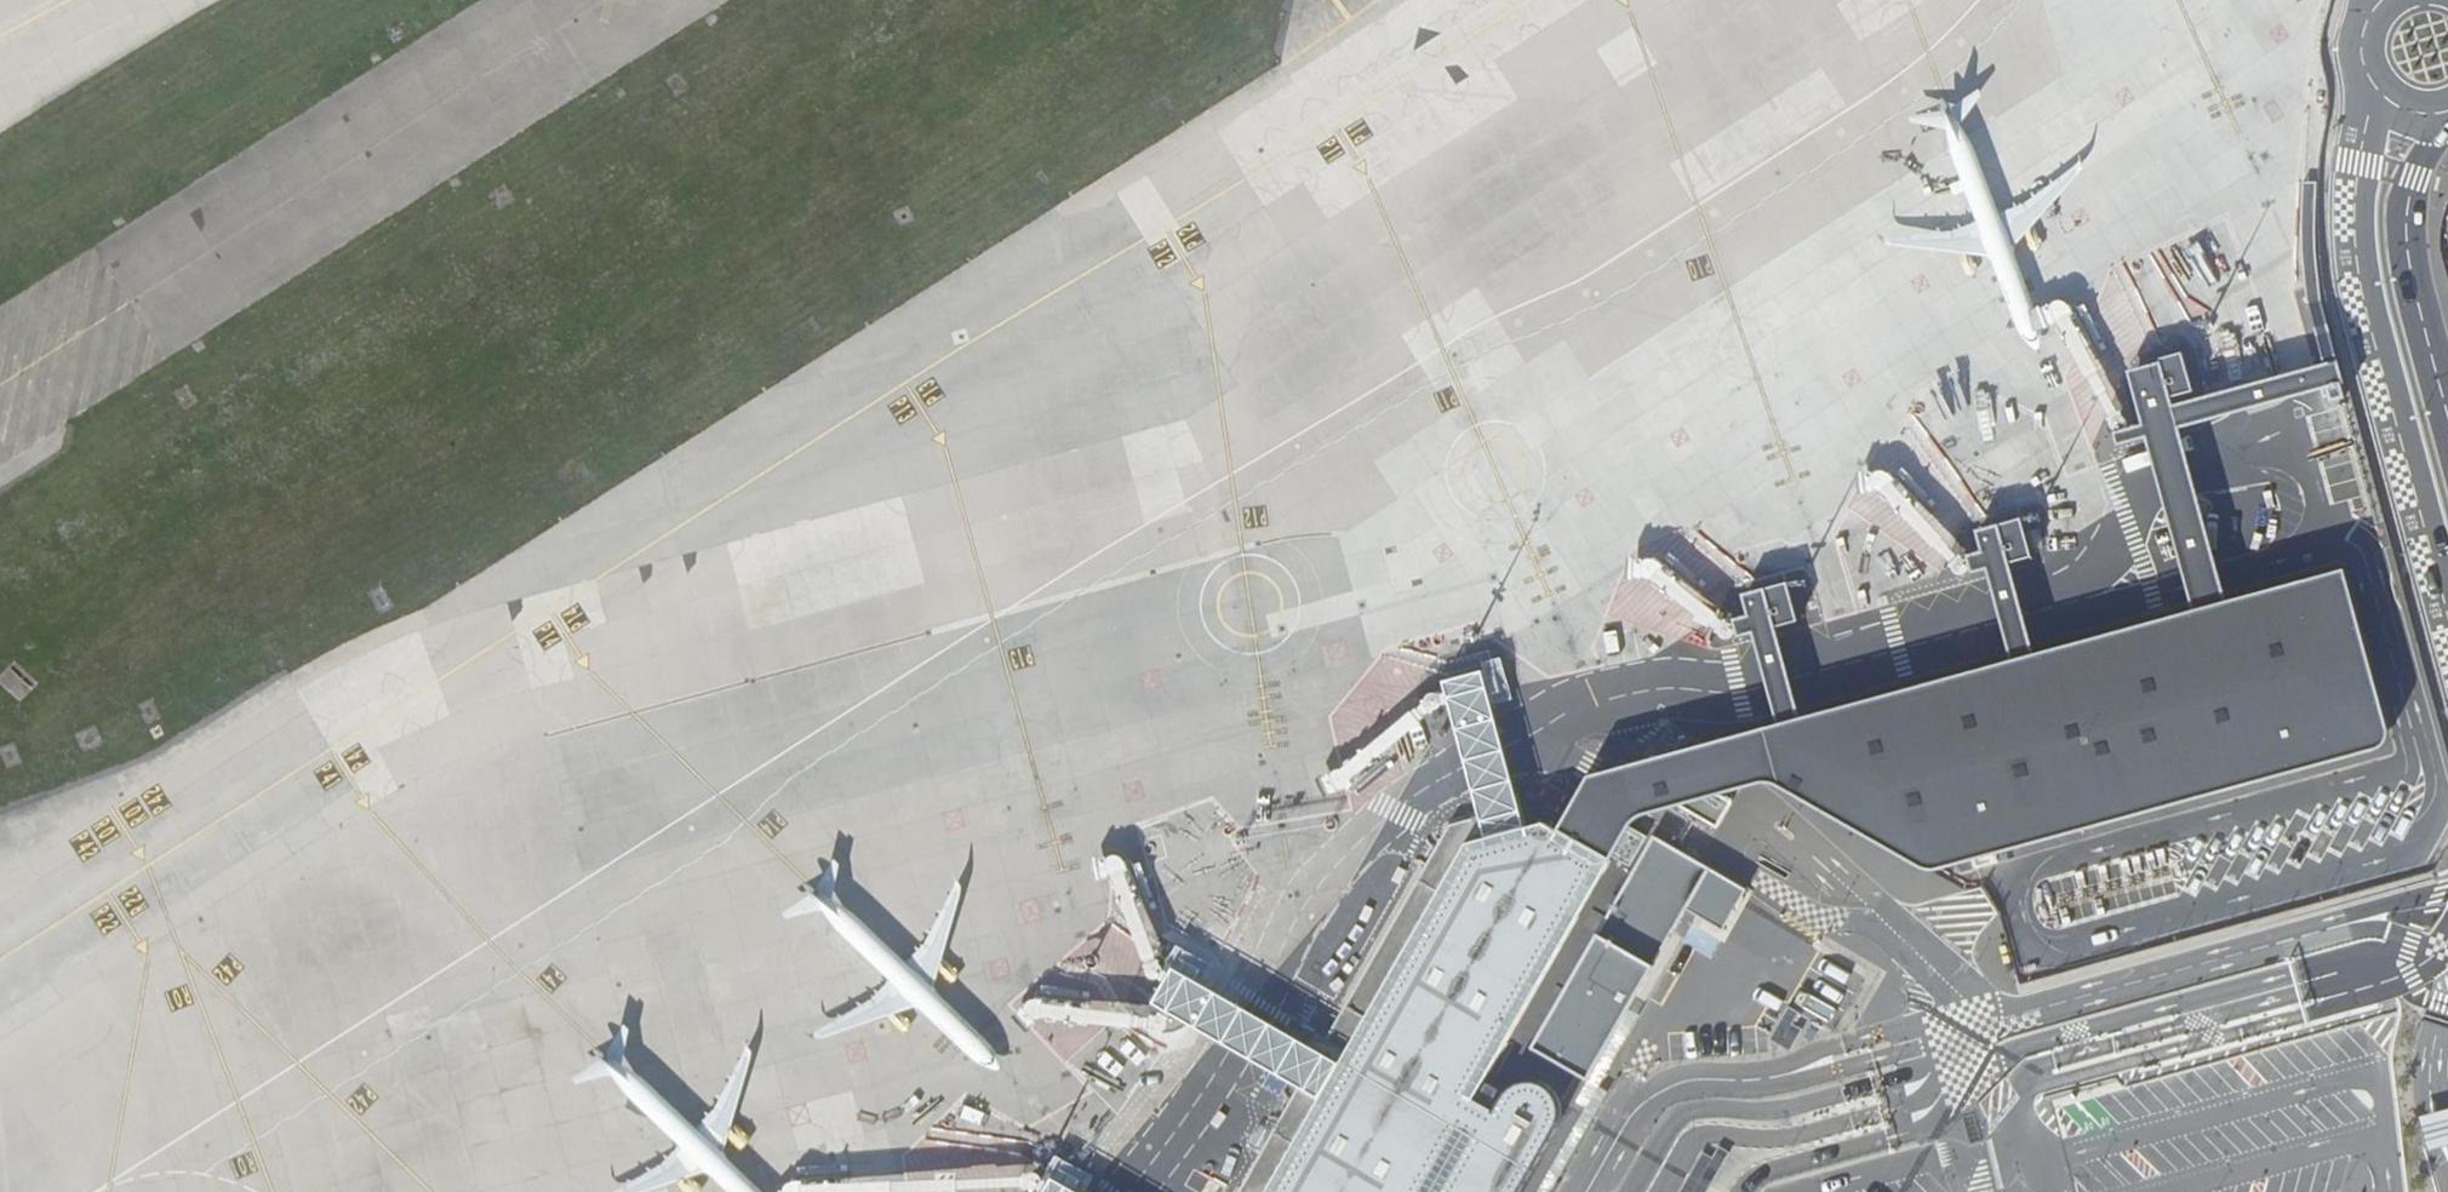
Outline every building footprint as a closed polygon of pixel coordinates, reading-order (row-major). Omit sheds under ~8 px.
[(1561,1129),(1565,1116),(1565,1108),(1560,1095),(1553,1087),(1545,1083),(1534,1081),(1521,1083),(1515,1086),(1505,1096),(1498,1110),(1477,1099),(1614,870),(1643,825),(1665,819),(1752,795),(1773,789),(1930,882),(2395,755),(2345,587),(2234,617),(2220,568),(2191,470),(2182,439),(2347,392),(2340,369),(2175,415),(2162,372),(2128,382),(2141,430),(2125,435),(2111,440),(2117,454),(2145,445),(2156,482),(2184,584),(2196,627),(2041,668),(2026,615),(2013,570),(2042,563),(2030,522),(1973,535),(1980,561),(1963,565),(1967,574),(1971,584),(1985,580),(1997,622),(2011,676),(1806,731),(1792,676),(1780,629),(1810,616),(1796,580),(1745,601),(1750,626),(1734,633),(1737,640),(1740,647),(1754,641),(1764,682),(1777,738),(1608,783),(1590,788),(1565,833),(1549,822),(1531,826),(1508,742),(1489,673),(1448,682),(1451,693),(1470,765),(1490,839),(1470,843),(1341,1066),(1246,1012),(1177,972),(1167,987),(1154,1008),(1167,1015),(1229,1051),(1320,1102),(1268,1191),(1525,1191),(1561,1129)] [(1799,1014),(1789,1008),(1770,1041),(1790,1052),(1802,1031),(1793,1025),(1799,1014)] [(2418,1117),(2426,1147),(2428,1152),(2447,1147),(2447,1109),(2418,1117)] [(1730,1153),(1720,1147),(1714,1158),(1704,1153),(1682,1191),(1708,1191),(1730,1153)] [(1054,1181),(1048,1191),(1073,1191),(1054,1181)]
